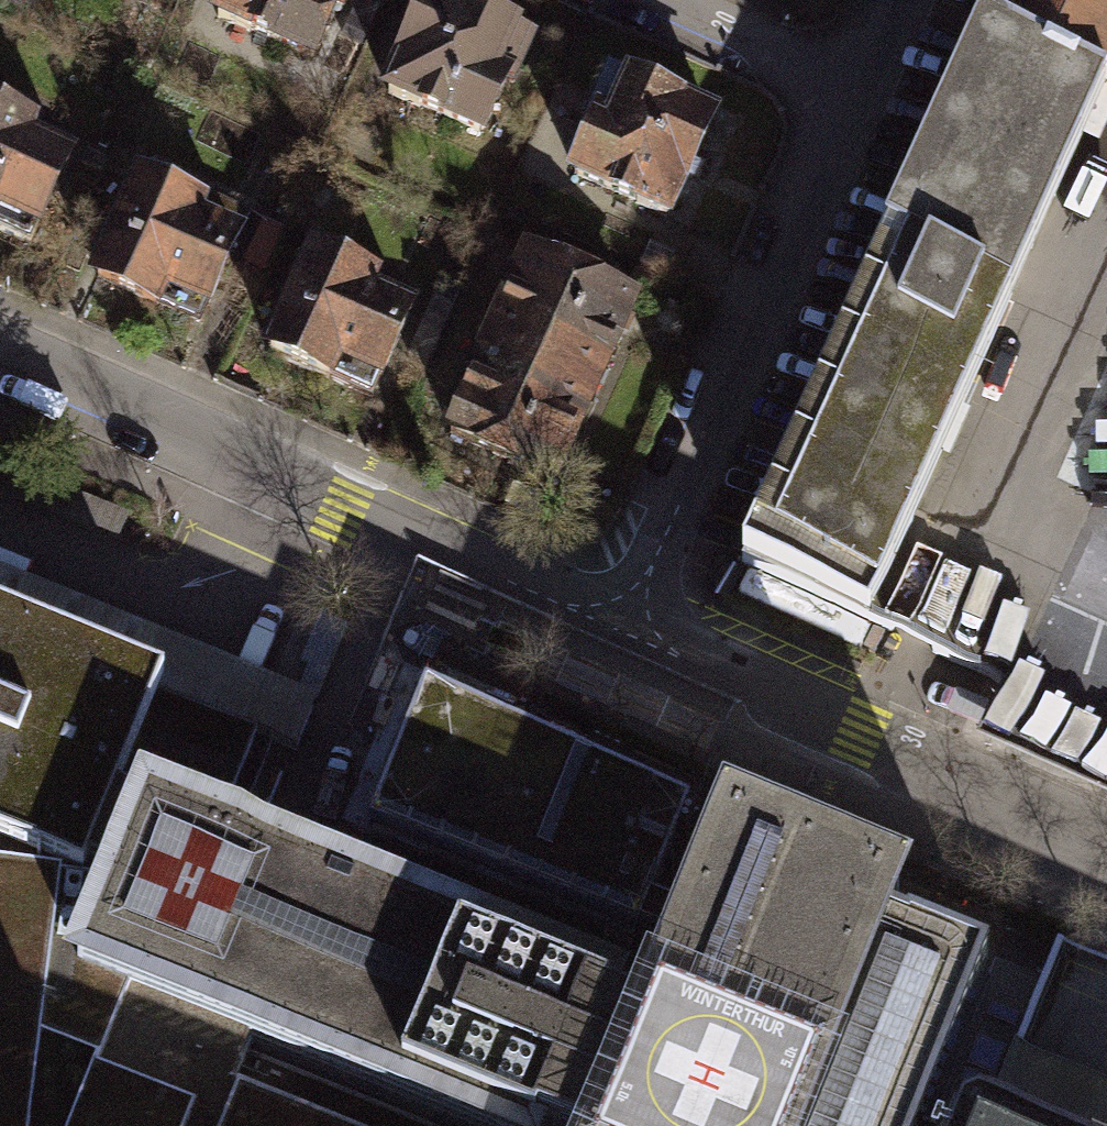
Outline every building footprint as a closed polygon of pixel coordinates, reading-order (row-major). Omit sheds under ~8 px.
[(200,32),(315,78),(346,0),(213,0),(200,32)] [(442,0),(419,0),(374,110),(488,156),(536,38),(442,0)] [(741,565),(867,621),(1105,88),(1106,88),(1106,0),(993,0),(979,32),(741,565)] [(721,119),(606,69),(555,185),(670,235),(721,119)] [(0,113),(0,231),(37,248),(75,164),(33,145),(40,131),(0,113)] [(210,212),(133,178),(82,296),(156,328),(162,315),(205,334),(245,242),(204,224),(210,212)] [(377,288),(306,257),(255,373),(326,404),(336,383),(379,402),(415,321),(371,301),(377,288)] [(518,258),(476,354),(599,407),(641,311),(518,258)] [(476,354),(435,449),(558,502),(599,407),(476,354)] [(1004,684),(1106,729),(1106,541),(1076,527),(1004,684)] [(257,733),(295,748),(313,706),(269,688),(271,682),(0,573),(0,616),(163,682),(159,693),(257,733)] [(83,880),(88,870),(118,796),(215,835),(257,733),(159,693),(163,682),(0,616),(0,847),(83,880)] [(1004,684),(978,742),(1106,800),(1106,729),(1004,684)] [(689,807),(426,689),(370,827),(680,951),(693,916),(652,900),(689,807)] [(118,796),(88,870),(115,881),(77,975),(452,1125),(610,1125),(648,1030),(607,1014),(614,996),(215,835),(118,796)] [(729,831),(693,916),(680,951),(648,1030),(610,1125),(928,1125),(989,973),(882,931),(896,898),(729,831)] [(77,975),(115,881),(88,870),(83,880),(0,847),(0,1125),(452,1125),(77,975)] [(986,1118),(1006,1125),(1106,1125),(1106,1083),(1016,1046),(986,1118)] [(986,1118),(980,1116),(960,1124),(959,1125),(1006,1125),(986,1118)]
